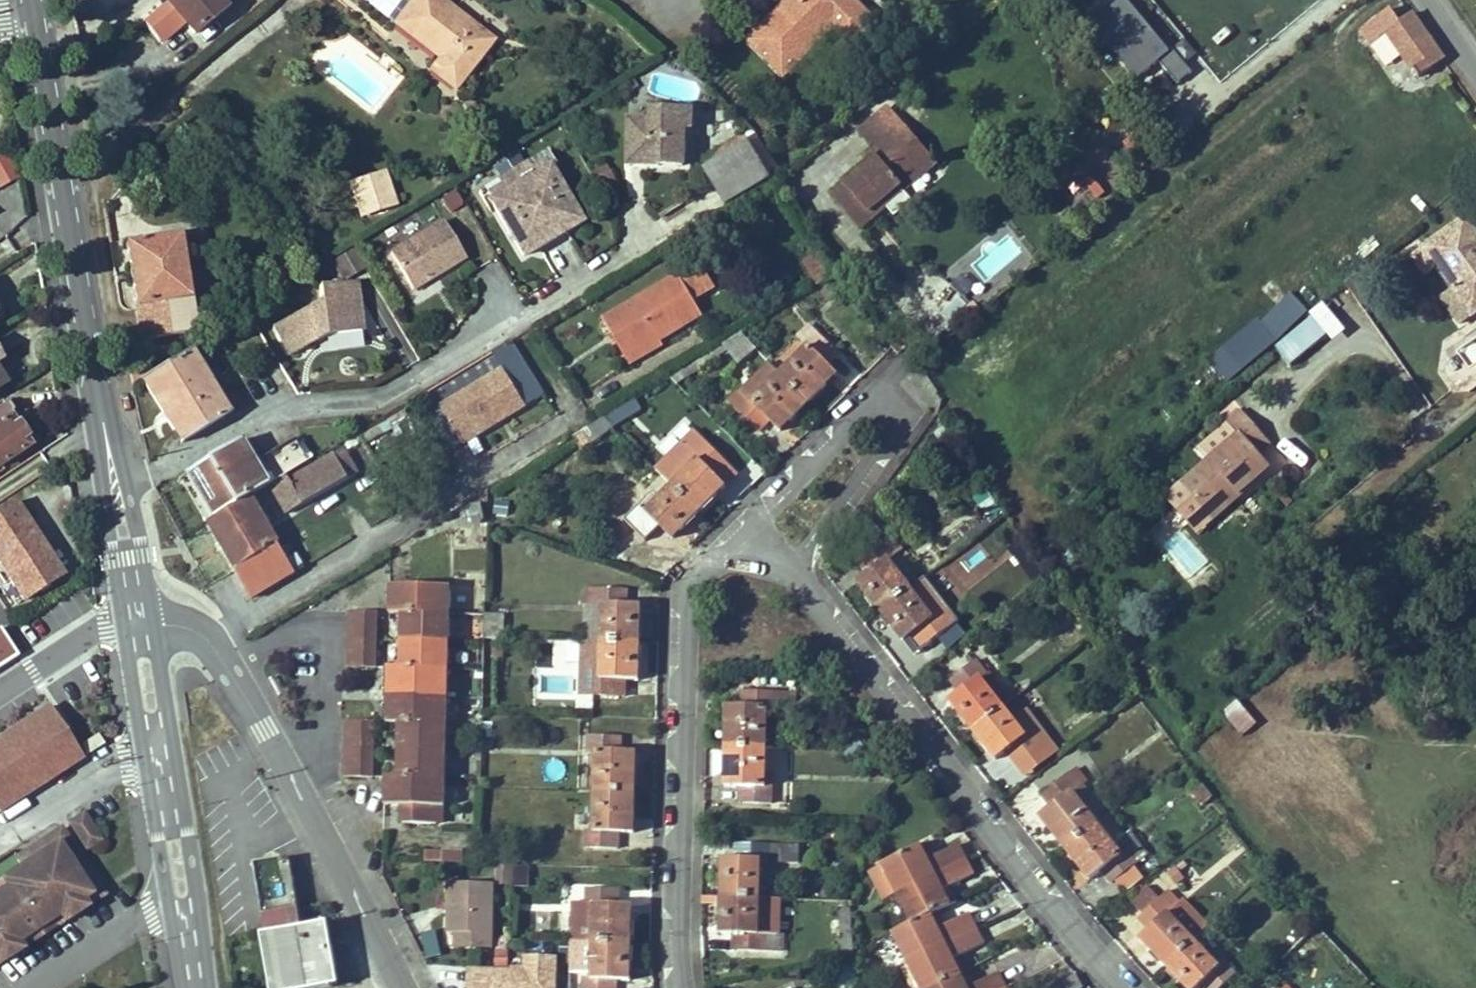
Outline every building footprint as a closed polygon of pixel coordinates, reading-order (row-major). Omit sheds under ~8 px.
[(144,20),(163,43),(187,23),(168,0),(144,20)] [(232,3),(230,0),(168,0),(187,23),(195,32),(232,3)] [(438,0),(414,0),(396,22),(440,59),(431,70),(454,88),(490,40),(438,0)] [(831,32),(844,36),(867,11),(856,0),(795,0),(798,3),(785,16),(779,12),(750,42),(786,77),(831,32)] [(1401,23),(1391,10),(1361,32),(1370,45),(1388,33),(1401,23)] [(855,47),(880,23),(867,11),(844,36),(855,47)] [(1444,60),(1412,14),(1401,23),(1388,33),(1419,78),(1444,60)] [(692,126),(697,126),(698,104),(655,102),(654,116),(631,116),(628,164),(660,165),(662,161),(690,162),(692,126)] [(834,196),(856,221),(867,211),(874,218),(905,190),(901,187),(920,169),(907,155),(910,151),(910,149),(909,147),(898,134),(905,128),(888,110),(863,133),(876,148),(882,154),(872,163),(834,196)] [(708,168),(762,134),(756,125),(699,159),(708,168)] [(901,187),(905,190),(936,164),(905,128),(898,134),(909,147),(910,149),(910,151),(907,155),(920,169),(901,187)] [(730,202),(783,168),(762,134),(708,168),(730,202)] [(882,154),(876,148),(867,157),(872,163),(882,154)] [(20,177),(8,153),(0,157),(0,186),(20,177)] [(488,190),(525,252),(587,217),(554,161),(546,156),(488,190)] [(351,180),(362,217),(398,207),(387,169),(351,180)] [(867,211),(856,221),(862,230),(874,218),(867,211)] [(1414,256),(1426,274),(1438,265),(1455,289),(1441,298),(1458,324),(1475,311),(1475,235),(1465,219),(1414,256)] [(470,257),(447,221),(394,253),(417,290),(436,278),(434,276),(439,272),(440,274),(440,275),(470,257)] [(190,299),(180,234),(126,243),(136,307),(190,299)] [(714,289),(702,269),(686,279),(698,298),(714,289)] [(690,321),(681,307),(694,300),(682,282),(679,275),(605,321),(627,360),(658,340),(690,321)] [(698,298),(686,279),(682,282),(694,300),(698,298)] [(359,282),(321,287),(323,301),(276,325),(290,354),(327,335),(364,331),(359,282)] [(1308,311),(1290,292),(1259,321),(1254,319),(1225,344),(1243,368),(1308,311)] [(195,332),(190,299),(136,307),(141,340),(195,332)] [(701,314),(694,300),(681,307),(690,321),(701,314)] [(1326,332),(1332,339),(1346,328),(1322,300),(1309,313),(1326,332)] [(1326,332),(1309,313),(1269,348),(1286,367),(1326,332)] [(833,372),(825,363),(835,352),(809,324),(797,336),(806,347),(779,374),(808,403),(826,384),(823,381),(833,372)] [(210,348),(226,339),(222,331),(206,341),(210,348)] [(739,363),(754,348),(741,335),(726,343),(722,346),(739,363)] [(630,364),(661,345),(658,340),(627,360),(630,364)] [(220,381),(197,342),(140,376),(164,414),(170,410),(188,440),(247,405),(230,377),(220,381)] [(0,363),(0,386),(11,379),(0,363)] [(808,403),(779,374),(769,364),(749,385),(758,394),(752,401),(742,391),(741,389),(729,402),(759,431),(770,420),(778,428),(788,417),(791,420),(808,403)] [(464,444),(530,408),(505,365),(440,401),(464,444)] [(826,384),(835,374),(833,372),(823,381),(826,384)] [(758,394),(749,385),(742,391),(752,401),(758,394)] [(37,441),(19,413),(10,418),(9,414),(13,412),(9,403),(3,406),(1,403),(0,404),(0,464),(37,441)] [(1201,458),(1160,493),(1196,535),(1244,494),(1241,489),(1270,464),(1261,453),(1273,443),(1242,407),(1193,449),(1201,458)] [(188,440),(170,410),(164,414),(181,443),(188,440)] [(632,419),(625,411),(616,418),(623,427),(632,419)] [(781,431),(791,420),(788,417),(778,428),(781,431)] [(584,450),(614,427),(606,419),(581,434),(576,437),(584,450)] [(285,479),(310,464),(296,441),(260,462),(250,446),(234,455),(231,450),(184,479),(210,523),(259,494),(273,486),(285,479)] [(234,455),(250,446),(247,441),(231,450),(234,455)] [(709,489),(718,480),(714,476),(725,466),(704,444),(694,453),(701,460),(691,471),(683,464),(674,453),(656,470),(674,488),(698,513),(716,495),(709,489)] [(290,515),(359,475),(345,450),(287,483),(285,479),(273,486),(290,515)] [(691,471),(701,460),(694,453),(683,464),(691,471)] [(716,495),(724,487),(718,480),(709,489),(716,495)] [(698,513),(674,488),(648,513),(629,493),(617,504),(652,540),(663,529),(665,532),(674,524),(680,531),(698,513)] [(298,570),(256,505),(263,502),(259,494),(210,523),(254,597),(298,570)] [(20,497),(0,509),(0,564),(3,569),(10,580),(24,600),(68,571),(20,497)] [(484,520),(481,503),(472,505),(474,520),(484,520)] [(680,531),(674,524),(665,532),(672,539),(680,531)] [(909,589),(888,561),(902,549),(893,537),(861,562),(869,574),(867,576),(875,585),(867,592),(882,611),(909,589)] [(3,569),(0,571),(0,576),(5,584),(10,580),(3,569)] [(875,585),(867,576),(859,582),(867,592),(875,585)] [(402,613),(404,586),(391,585),(390,612),(402,613)] [(449,614),(450,588),(404,586),(402,613),(449,614)] [(944,608),(927,586),(914,595),(931,617),(944,608)] [(931,617),(914,595),(909,589),(882,611),(903,638),(913,631),(924,644),(953,621),(944,608),(931,617)] [(639,643),(639,619),(630,619),(630,607),(627,607),(627,591),(596,590),(596,607),(604,607),(603,643),(639,643)] [(639,619),(640,608),(630,607),(630,619),(639,619)] [(378,626),(378,619),(379,612),(350,612),(350,626),(378,626)] [(448,642),(449,614),(402,613),(402,641),(448,642)] [(507,630),(507,613),(488,613),(488,629),(507,630)] [(378,640),(378,626),(350,626),(349,639),(378,640)] [(12,650),(0,630),(0,658),(12,650)] [(376,655),(378,640),(349,639),(349,654),(376,655)] [(447,669),(448,642),(402,641),(400,667),(447,669)] [(638,669),(639,643),(603,643),(603,662),(602,679),(587,678),(586,694),(623,696),(624,679),(628,679),(628,669),(638,669)] [(16,656),(12,650),(0,658),(0,665),(16,656)] [(376,667),(376,655),(349,654),(348,666),(376,667)] [(959,690),(984,672),(988,667),(979,656),(950,678),(959,690)] [(602,679),(603,662),(587,662),(587,678),(602,679)] [(400,696),(400,667),(389,667),(387,695),(400,696)] [(446,697),(447,669),(400,667),(400,696),(446,697)] [(637,679),(638,669),(628,669),(628,679),(637,679)] [(975,729),(1009,703),(984,672),(959,690),(950,697),(975,729)] [(767,748),(768,709),(795,710),(796,694),(744,692),(743,707),(732,707),(731,722),(727,722),(726,747),(767,748)] [(399,722),(400,696),(387,695),(386,722),(399,722)] [(445,724),(446,697),(400,696),(399,722),(445,724)] [(1257,722),(1236,699),(1225,709),(1226,715),(1243,734),(1257,722)] [(1018,715),(1009,703),(975,729),(999,757),(1006,751),(1027,776),(1060,748),(1027,707),(1018,715)] [(83,757),(50,705),(0,736),(0,810),(83,757)] [(375,735),(376,722),(346,721),(346,735),(375,735)] [(445,751),(445,724),(399,722),(398,750),(445,751)] [(375,749),(375,735),(346,735),(345,748),(375,749)] [(634,793),(635,766),(629,766),(629,752),(620,752),(620,737),(590,736),(589,752),(596,752),(595,791),(634,793)] [(765,786),(767,748),(726,747),(725,773),(730,774),(729,787),(741,787),(740,803),(773,803),(773,787),(765,786)] [(374,762),(375,749),(345,748),(345,762),(374,762)] [(444,779),(445,751),(398,750),(397,778),(444,779)] [(374,777),(374,762),(345,762),(345,776),(374,777)] [(1072,794),(1079,788),(1086,782),(1077,771),(1044,797),(1053,809),(1046,814),(1055,826),(1050,830),(1066,849),(1095,824),(1079,804),(1072,794)] [(396,806),(397,778),(385,778),(385,806),(396,806)] [(443,807),(444,779),(397,778),(396,806),(401,806),(412,806),(435,807),(443,807)] [(1072,794),(1079,804),(1087,797),(1079,788),(1072,794)] [(627,831),(627,817),(633,818),(634,793),(595,791),(593,830),(587,830),(587,846),(617,846),(617,831),(627,831)] [(435,807),(412,806),(401,806),(401,824),(435,824),(435,807)] [(69,821),(86,847),(99,837),(82,812),(69,821)] [(1055,826),(1046,814),(1042,818),(1050,830),(1055,826)] [(1115,880),(1147,855),(1128,833),(1112,845),(1095,824),(1066,849),(1081,868),(1085,865),(1094,876),(1102,871),(1112,883),(1115,880)] [(101,887),(60,827),(17,857),(28,873),(0,892),(0,956),(101,887)] [(758,899),(759,862),(797,863),(797,847),(738,845),(737,861),(733,861),(733,873),(722,872),(722,898),(758,899)] [(932,858),(926,845),(919,849),(925,861),(932,858)] [(896,895),(965,861),(958,846),(932,858),(925,861),(919,849),(882,867),(896,895)] [(293,854),(262,859),(269,930),(265,931),(275,987),(328,987),(336,987),(337,981),(343,981),(332,918),(305,922),(293,854)] [(1146,880),(1145,880),(1158,870),(1147,855),(1115,880),(1127,896),(1146,880)] [(532,863),(499,861),(498,883),(531,885),(532,863)] [(733,873),(733,861),(723,861),(722,872),(733,873)] [(948,906),(941,891),(948,888),(972,876),(965,861),(896,895),(911,924),(930,915),(937,912),(948,906)] [(1094,876),(1085,865),(1081,868),(1090,879),(1094,876)] [(896,895),(882,867),(869,873),(883,902),(896,895)] [(498,883),(498,881),(450,880),(449,931),(457,931),(457,945),(496,945),(498,883)] [(1150,909),(1157,903),(1141,885),(1127,898),(1144,915),(1150,909)] [(105,893),(101,887),(0,956),(0,965),(105,893)] [(630,942),(631,917),(620,917),(621,906),(617,906),(617,890),(587,888),(586,903),(586,906),(594,906),(594,918),(594,941),(630,942)] [(955,903),(948,888),(941,891),(948,906),(955,903)] [(1180,903),(1169,891),(1163,897),(1174,910),(1180,903)] [(1192,940),(1173,920),(1168,915),(1174,910),(1163,897),(1157,903),(1150,909),(1144,915),(1140,919),(1151,931),(1142,940),(1166,966),(1192,941),(1192,940)] [(758,935),(758,899),(722,898),(721,934),(735,934),(734,951),(783,952),(783,936),(770,935),(758,935)] [(770,935),(772,899),(758,899),(758,935),(770,935)] [(586,903),(577,903),(575,940),(594,941),(594,918),(594,906),(586,906),(586,903)] [(1209,925),(1190,905),(1173,920),(1192,940),(1209,925)] [(631,917),(631,907),(621,906),(620,917),(631,917)] [(937,912),(930,915),(937,930),(944,927),(937,912)] [(906,963),(976,929),(969,915),(944,927),(937,930),(930,915),(911,924),(891,934),(906,963)] [(852,949),(851,925),(842,925),(842,950),(852,949)] [(426,954),(441,953),(439,929),(424,930),(426,954)] [(952,960),(959,957),(983,944),(976,929),(906,963),(918,987),(930,987),(958,974),(952,960)] [(592,977),(594,941),(575,940),(571,940),(570,971),(584,972),(583,976),(592,977)] [(1192,940),(1192,941),(1166,966),(1188,987),(1196,987),(1201,983),(1206,987),(1219,987),(1235,973),(1223,961),(1217,966),(1192,940)] [(630,942),(594,941),(592,977),(583,976),(583,987),(615,987),(615,979),(618,979),(619,967),(629,968),(630,942)] [(559,954),(525,953),(525,965),(513,964),(512,967),(470,966),(469,985),(493,985),(493,987),(559,987),(559,954)] [(966,970),(959,957),(952,960),(958,974),(966,970)] [(628,979),(629,968),(619,967),(618,979),(628,979)] [(966,970),(958,974),(966,987),(967,987),(973,985),(966,970)] [(958,974),(930,987),(966,987),(958,974)] [(1005,987),(998,974),(973,985),(967,987),(1004,987),(1005,987)]
